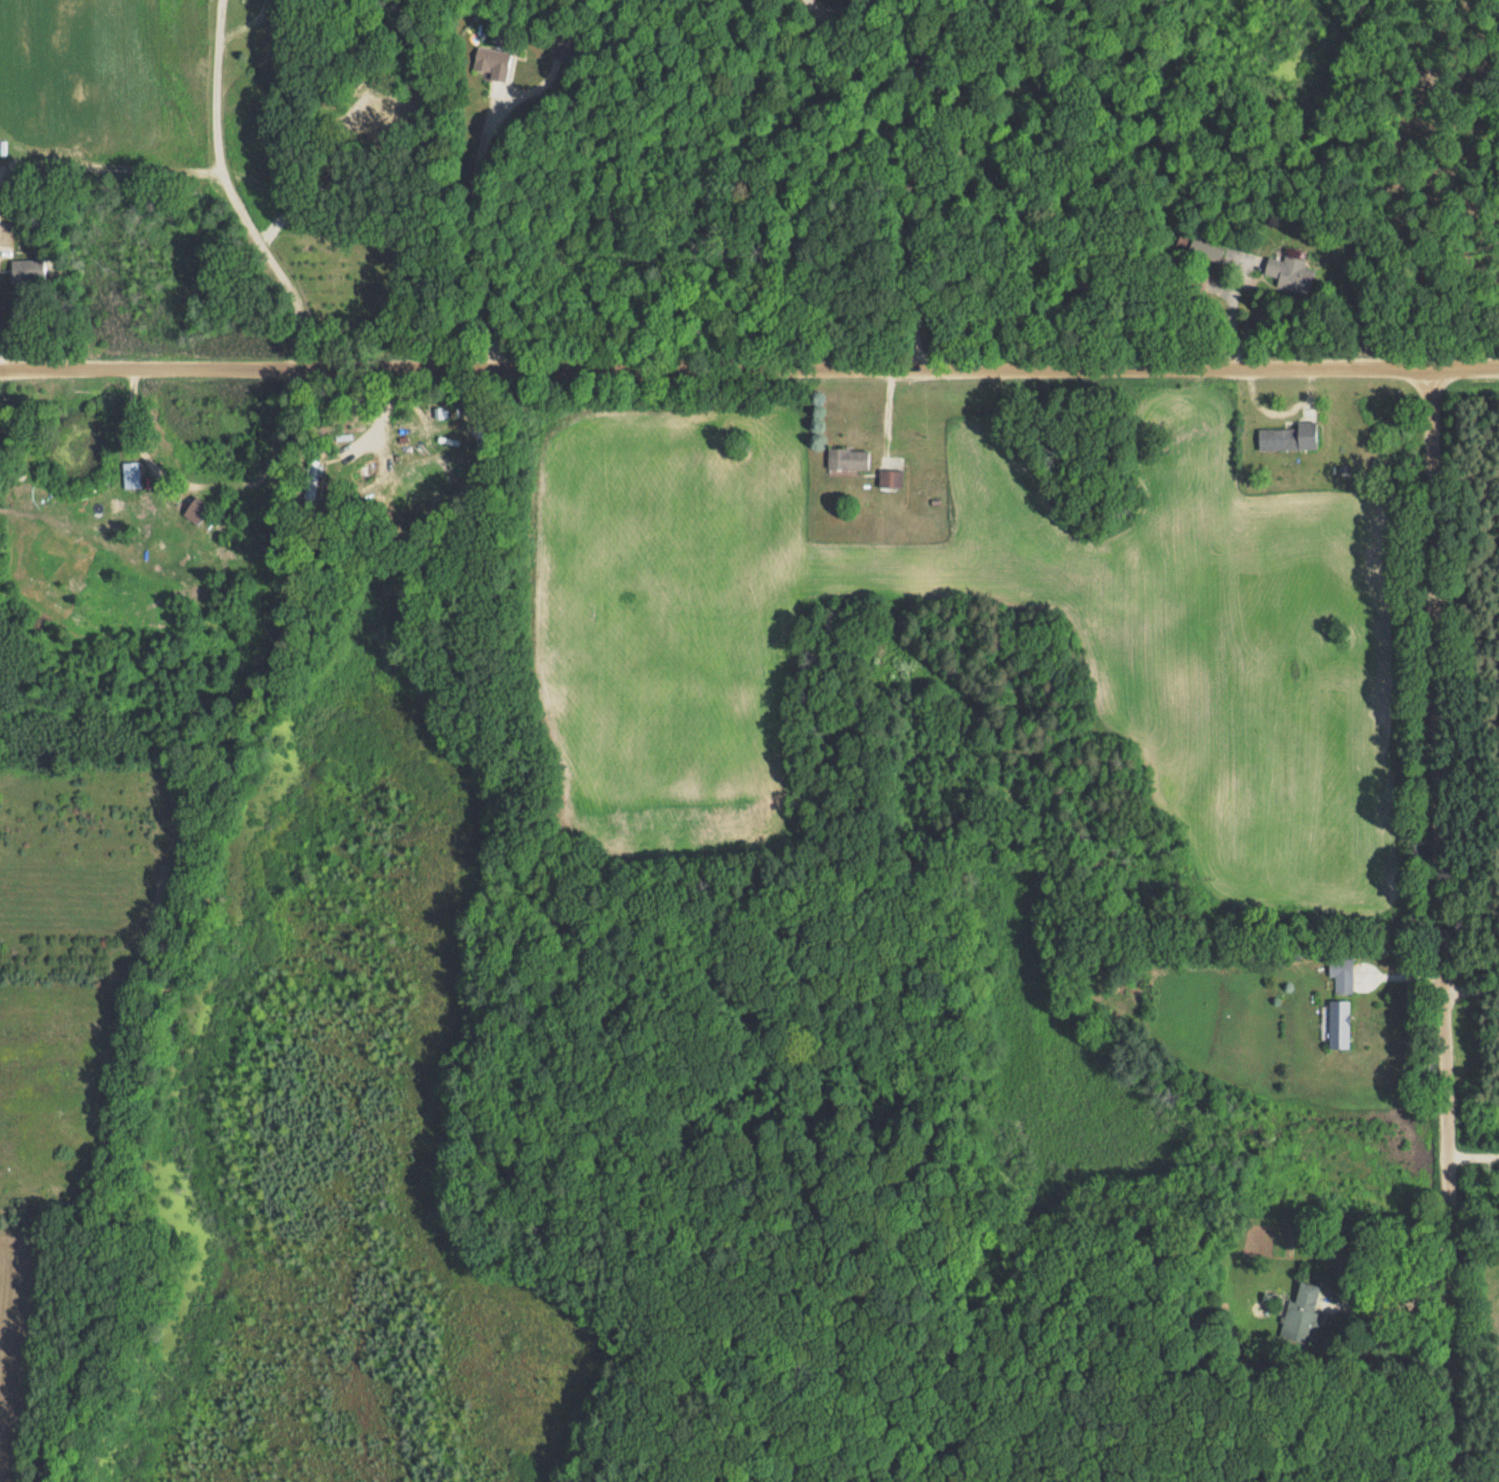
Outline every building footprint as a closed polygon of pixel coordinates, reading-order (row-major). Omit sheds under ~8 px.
[(511,54),(477,47),(472,71),(489,74),(488,79),(505,82),(511,54)] [(1189,250),(1219,262),(1224,248),(1194,236),(1189,250)] [(1275,287),(1307,296),(1314,269),(1305,267),(1306,263),(1269,253),(1263,275),(1278,279),(1275,287)] [(11,260),(11,285),(47,285),(47,260),(11,260)] [(1258,450),(1316,449),(1315,422),(1297,422),(1297,428),(1258,429),(1258,450)] [(868,450),(827,450),(827,471),(868,471),(868,450)] [(902,470),(879,470),(879,488),(902,488),(902,470)] [(1352,993),(1352,959),(1329,959),(1329,978),(1334,978),(1334,993),(1352,993)] [(1329,1001),(1329,1048),(1349,1048),(1349,1001),(1329,1001)] [(1287,1299),(1279,1337),(1309,1343),(1320,1288),(1299,1284),(1295,1301),(1287,1299)]
